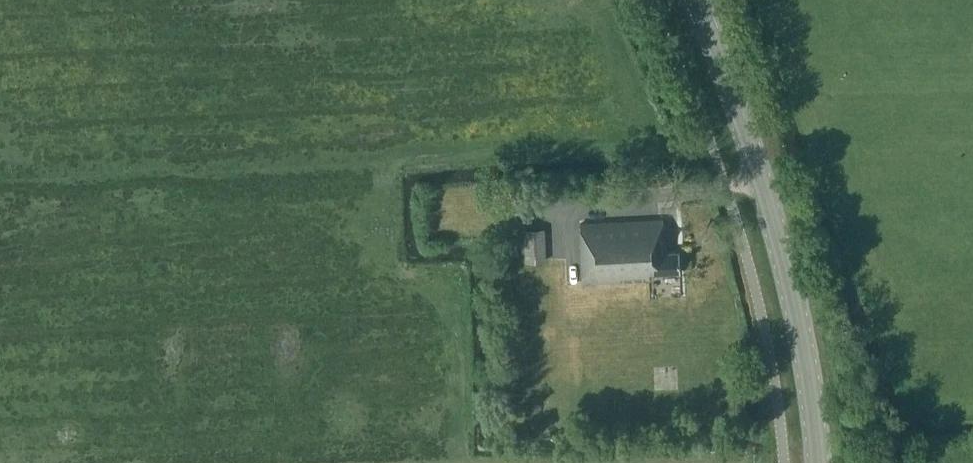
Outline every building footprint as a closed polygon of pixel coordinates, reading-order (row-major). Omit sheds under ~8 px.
[(679,251),(665,251),(663,219),(580,224),(583,283),(650,279),(649,274),(680,272),(679,251)] [(542,227),(522,228),(523,260),(543,260),(542,227)]
